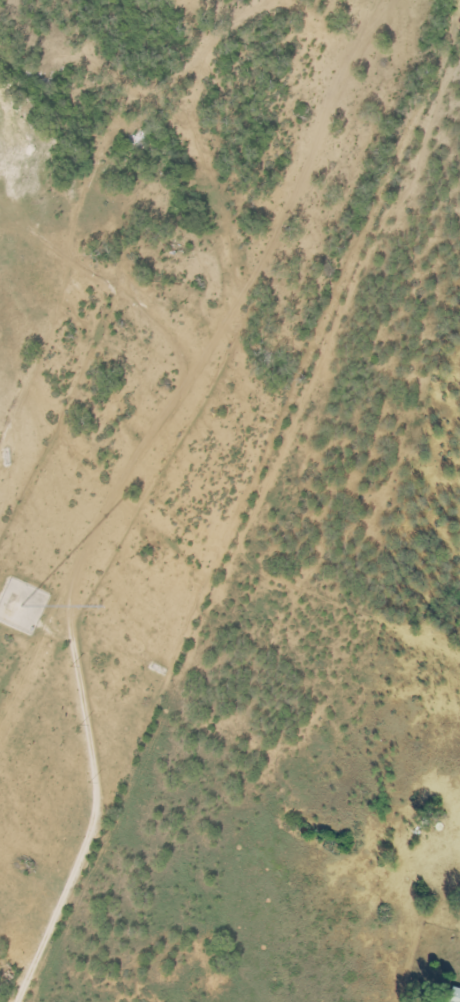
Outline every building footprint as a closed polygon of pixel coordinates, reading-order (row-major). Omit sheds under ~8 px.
[(451,987),(448,1001),(459,1001),(459,989),(451,987)]
